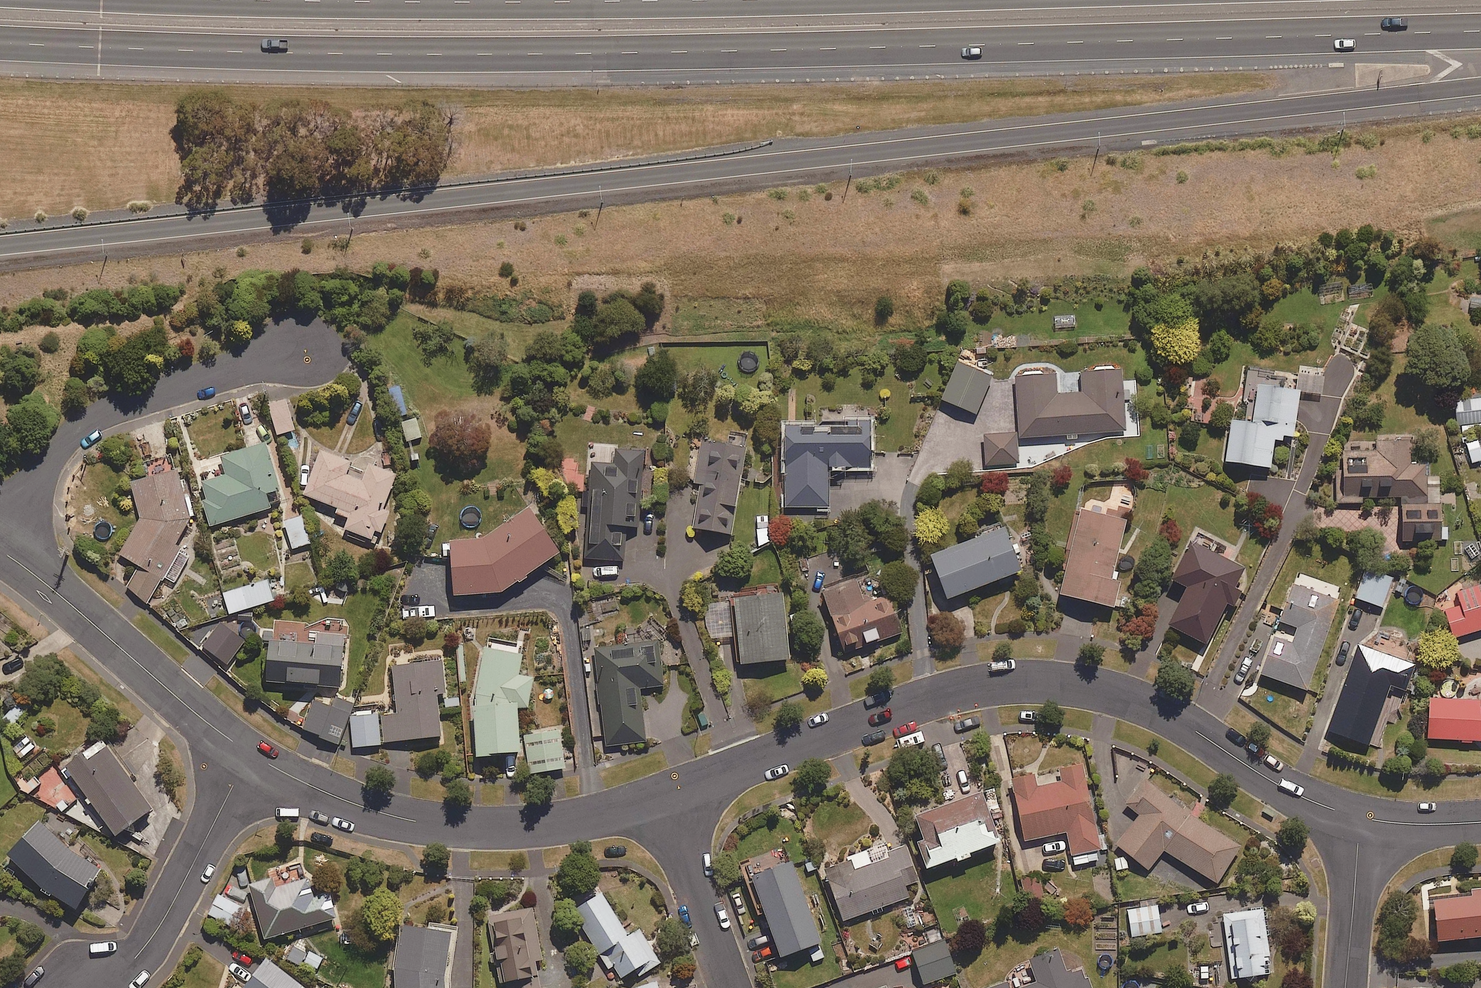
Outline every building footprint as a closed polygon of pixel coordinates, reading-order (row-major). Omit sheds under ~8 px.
[(977,413),(994,375),(960,361),(943,399),(977,413)] [(1024,370),(1024,375),(1016,375),(1020,437),(1067,434),(1067,440),(1079,439),(1079,434),(1126,430),(1122,368),(1113,369),(1113,364),(1097,365),(1097,370),(1082,371),(1084,392),(1058,393),(1057,372),(1043,373),(1043,368),(1024,370)] [(1285,442),(1286,436),(1294,438),(1302,389),(1261,382),(1254,421),(1234,418),(1227,459),(1272,467),(1276,440),(1285,442)] [(1459,397),(1460,423),(1465,422),(1465,429),(1480,429),(1480,397),(1459,397)] [(296,429),(289,398),(270,402),(277,433),(296,429)] [(787,424),(787,506),(830,506),(830,466),(871,466),(871,420),(820,421),(820,424),(787,424)] [(406,422),(407,439),(421,438),(420,421),(406,422)] [(702,437),(693,484),(700,486),(692,527),(734,535),(751,447),(745,446),(747,435),(730,432),(728,442),(702,437)] [(987,464),(1019,462),(1017,432),(985,434),(987,464)] [(1430,462),(1414,462),(1414,438),(1344,440),(1345,470),(1336,471),(1336,503),(1362,503),(1362,497),(1402,497),(1402,539),(1449,539),(1449,525),(1444,525),(1444,475),(1430,475),(1430,462)] [(1455,442),(1458,464),(1480,461),(1480,439),(1455,442)] [(266,493),(282,489),(270,442),(223,454),(228,473),(202,480),(213,523),(270,508),(266,493)] [(640,526),(645,452),(591,449),(584,557),(625,560),(628,525),(640,526)] [(349,519),(345,529),(372,538),(375,530),(382,532),(390,510),(384,508),(397,473),(370,463),(364,480),(346,474),(351,460),(321,450),(305,495),(338,507),(335,514),(349,519)] [(170,454),(145,461),(149,476),(131,481),(141,517),(120,553),(141,565),(127,588),(148,600),(161,578),(165,580),(183,548),(175,544),(191,516),(177,468),(175,469),(170,454)] [(450,555),(456,595),(502,591),(560,551),(530,506),(485,535),(451,539),(452,542),(443,543),(444,556),(450,555)] [(1114,577),(1129,519),(1082,507),(1060,591),(1117,606),(1124,580),(1114,577)] [(293,548),(311,543),(302,514),(284,519),(293,548)] [(756,516),(756,542),(771,542),(770,516),(756,516)] [(950,598),(1024,569),(1006,524),(932,554),(950,598)] [(1234,561),(1240,549),(1197,527),(1172,578),(1189,586),(1170,624),(1208,644),(1229,602),(1236,606),(1244,590),(1237,586),(1247,567),(1234,561)] [(415,561),(412,583),(424,584),(427,562),(415,561)] [(1356,597),(1384,607),(1395,575),(1367,566),(1356,597)] [(229,613),(274,600),(269,580),(223,592),(229,613)] [(825,591),(844,652),(902,634),(891,595),(863,603),(856,581),(825,591)] [(1263,673),(1308,689),(1341,599),(1296,583),(1263,673)] [(1441,596),(1453,637),(1480,629),(1480,584),(1441,596)] [(791,658),(785,591),(735,596),(742,663),(791,658)] [(343,685),(345,634),(316,633),(315,641),(269,639),(267,682),(343,685)] [(640,686),(664,684),(660,641),(591,647),(593,668),(597,668),(598,678),(594,679),(599,736),(604,736),(605,744),(645,740),(640,686)] [(498,642),(497,649),(479,646),(472,695),(475,754),(521,752),(519,708),(531,707),(535,676),(522,674),(525,651),(520,651),(521,645),(498,642)] [(1392,685),(1408,690),(1417,664),(1358,644),(1334,714),(1377,728),(1392,685)] [(460,713),(458,693),(447,694),(444,661),(394,665),(399,712),(382,714),(385,741),(441,736),(439,714),(460,713)] [(302,727),(337,743),(356,704),(338,696),(333,706),(316,698),(302,727)] [(1475,698),(1430,698),(1431,740),(1460,739),(1460,744),(1474,744),(1474,742),(1474,740),(1480,739),(1480,697),(1475,698)] [(25,721),(20,716),(25,711),(15,703),(2,719),(17,731),(25,721)] [(383,745),(382,742),(380,714),(372,714),(372,709),(355,711),(356,716),(350,717),(353,748),(383,745)] [(536,773),(565,769),(561,729),(531,733),(536,773)] [(21,758),(36,747),(27,736),(13,747),(21,758)] [(153,808),(104,738),(59,769),(66,779),(73,775),(115,834),(153,808)] [(1039,772),(1012,778),(1025,841),(1068,832),(1074,864),(1099,859),(1097,851),(1103,849),(1085,763),(1062,768),(1062,772),(1040,776),(1039,772)] [(28,794),(42,782),(31,770),(17,783),(28,794)] [(925,838),(918,841),(928,868),(958,857),(960,861),(974,856),(973,853),(1002,842),(983,790),(917,815),(925,838)] [(1188,813),(1152,790),(1118,845),(1152,867),(1164,849),(1219,883),(1242,846),(1188,813)] [(39,819),(7,854),(44,888),(77,908),(102,868),(72,849),(39,819)] [(849,861),(825,869),(844,920),(910,897),(906,885),(919,880),(907,846),(888,853),(890,857),(872,863),(867,850),(848,857),(849,861)] [(1131,854),(1116,854),(1116,872),(1131,872),(1131,854)] [(824,941),(795,861),(754,876),(783,956),(807,947),(813,963),(826,958),(820,942),(824,941)] [(1022,878),(1026,895),(1040,892),(1037,875),(1022,878)] [(308,878),(275,887),(272,877),(248,884),(264,938),(337,917),(330,892),(313,897),(308,878)] [(1436,900),(1441,941),(1480,936),(1480,889),(1474,890),(1475,896),(1436,900)] [(629,936),(603,891),(575,907),(611,968),(614,966),(621,978),(649,962),(651,965),(658,961),(640,929),(629,936)] [(232,925),(242,906),(219,894),(209,913),(232,925)] [(1159,905),(1128,909),(1131,936),(1162,932),(1159,905)] [(538,968),(544,967),(535,908),(488,915),(499,984),(508,983),(509,987),(541,987),(538,968)] [(1270,976),(1265,910),(1224,912),(1228,979),(1270,976)] [(453,931),(403,925),(396,966),(396,987),(446,987),(446,976),(453,931)] [(916,941),(919,950),(914,952),(926,984),(957,972),(945,940),(940,942),(936,933),(916,941)] [(1086,965),(1069,970),(1061,948),(1030,959),(1038,980),(1016,987),(1094,987),(1086,965)] [(267,957),(244,987),(307,987),(267,957)] [(1009,979),(983,987),(1012,987),(1009,979)]
